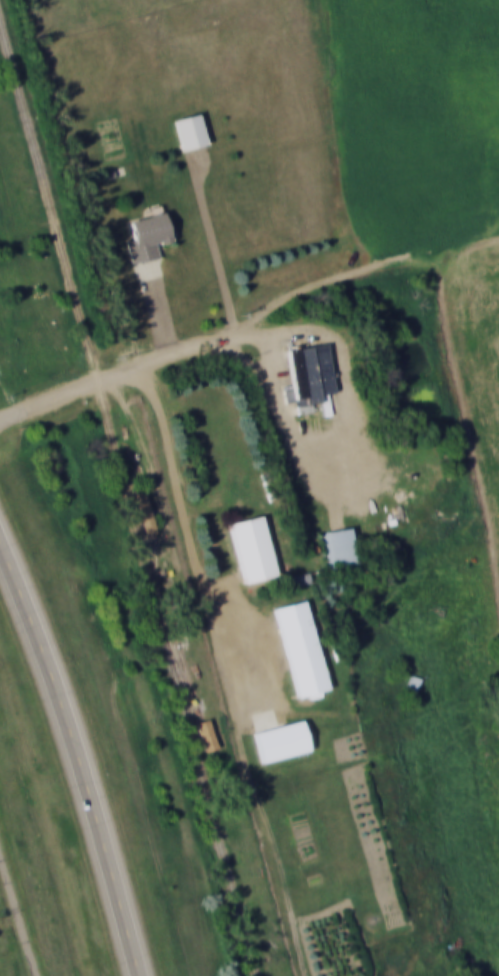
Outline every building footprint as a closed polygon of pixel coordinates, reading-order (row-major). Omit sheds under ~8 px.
[(182,149),(206,144),(198,112),(174,118),(182,149)] [(132,263),(163,255),(161,244),(172,242),(164,211),(132,219),(136,239),(126,241),(132,263)] [(335,392),(328,342),(286,348),(292,388),(284,389),(286,404),(321,399),(324,414),(330,414),(327,393),(335,392)] [(245,583),(228,523),(260,514),(277,574),(245,583)] [(331,566),(359,562),(354,526),(327,530),(331,566)] [(297,695),(274,607),(305,599),(328,687),(297,695)] [(420,678),(412,674),(407,686),(415,690),(420,678)] [(218,746),(207,717),(195,721),(206,750),(218,746)] [(254,731),(300,719),(308,750),(263,762),(254,731)]
